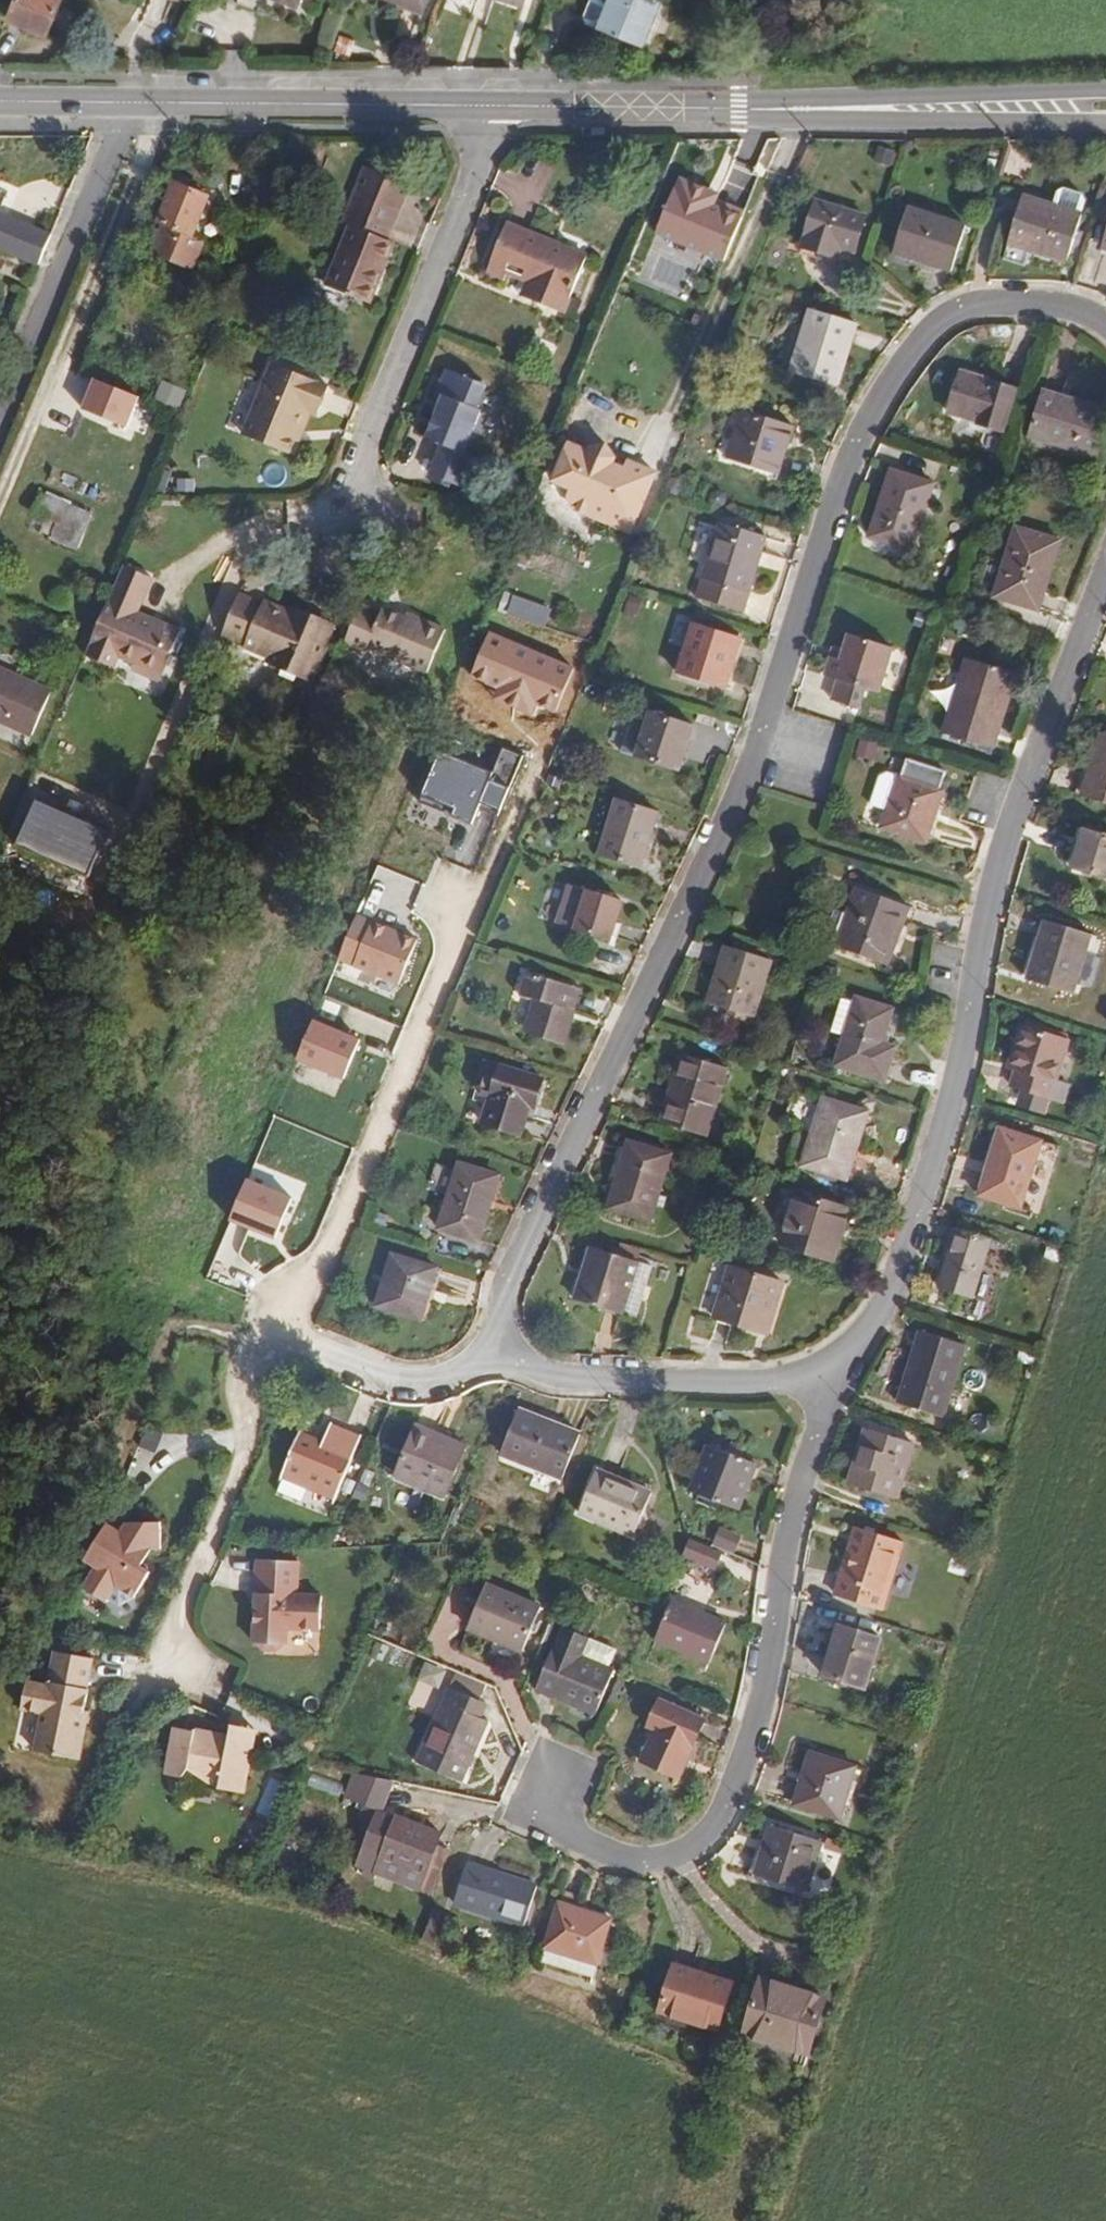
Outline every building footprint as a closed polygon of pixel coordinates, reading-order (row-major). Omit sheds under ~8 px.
[(8,18),(47,34),(62,0),(16,0),(8,18)] [(422,11),(427,0),(394,0),(422,11)] [(642,45),(660,0),(608,0),(597,27),(642,45)] [(898,154),(879,149),(876,161),(894,167),(898,154)] [(675,188),(657,232),(725,260),(742,216),(714,205),(719,194),(682,178),(677,189),(675,188)] [(164,224),(152,252),(192,269),(204,241),(192,236),(201,213),(208,197),(191,190),(189,185),(180,182),(176,183),(175,183),(159,222),(164,224)] [(1055,191),(1050,206),(1080,215),(1084,200),(1082,196),(1059,189),(1055,191)] [(350,226),(326,286),(369,303),(382,271),(378,269),(389,241),(386,240),(398,210),(355,192),(343,223),(350,226)] [(1050,206),(1022,197),(1008,243),(1031,250),(1067,261),(1081,215),(1080,215),(1050,206)] [(866,216),(816,201),(801,247),(824,254),(827,243),(840,247),(855,252),(866,216)] [(908,207),(893,253),(952,272),(966,226),(908,207)] [(207,242),(217,219),(201,213),(192,236),(204,241),(207,242)] [(506,224),(486,274),(503,281),(507,273),(528,281),(544,288),(538,303),(564,313),(587,257),(506,224)] [(382,271),(393,243),(389,241),(378,269),(382,271)] [(824,254),(837,258),(840,247),(827,243),(824,254)] [(1031,250),(1008,243),(1003,259),(1026,266),(1031,250)] [(528,281),(522,296),(538,303),(544,288),(528,281)] [(811,309),(792,373),(836,386),(856,323),(811,309)] [(309,405),(319,409),(328,386),(272,363),(243,435),(290,453),(295,440),(309,405)] [(1015,389),(960,372),(948,413),(978,422),(977,424),(1002,432),(1015,389)] [(85,410),(133,425),(143,391),(95,376),(85,410)] [(423,487),(454,499),(466,469),(457,465),(475,423),(471,421),(480,398),(442,382),(432,407),(438,409),(422,452),(435,458),(423,487)] [(164,383),(156,404),(184,415),(192,395),(164,383)] [(1030,435),(1097,456),(1105,427),(1105,411),(1043,392),(1030,435)] [(140,404),(133,425),(147,430),(154,409),(140,404)] [(309,405),(295,440),(298,442),(311,409),(318,412),(319,409),(309,405)] [(426,420),(433,423),(438,409),(432,407),(426,420)] [(793,427),(743,410),(728,458),(770,472),(780,441),(788,443),(793,427)] [(770,472),(778,474),(788,443),(780,441),(770,472)] [(588,452),(568,443),(553,480),(573,488),(569,496),(575,509),(587,514),(598,509),(600,514),(599,519),(631,532),(656,474),(628,462),(625,470),(612,465),(615,458),(606,444),(590,447),(588,452)] [(56,470),(51,482),(74,491),(79,479),(56,470)] [(891,470),(869,537),(912,551),(933,484),(891,470)] [(40,495),(33,513),(46,518),(41,531),(53,535),(51,539),(78,549),(91,516),(40,495)] [(598,509),(587,514),(599,519),(600,514),(598,509)] [(766,537),(720,523),(696,598),(743,612),(758,564),(754,563),(758,551),(761,552),(766,537)] [(1060,541),(1016,527),(1005,563),(1008,564),(998,598),(1038,611),(1060,541)] [(152,578),(124,565),(85,656),(113,668),(118,656),(135,663),(156,672),(165,651),(171,654),(181,631),(160,622),(159,626),(136,616),(152,578)] [(239,594),(224,631),(247,641),(246,644),(272,655),(269,661),(312,679),(335,624),(310,613),(307,619),(290,612),(264,601),(263,604),(239,594)] [(642,599),(630,595),(623,614),(635,619),(642,599)] [(555,609),(516,596),(512,607),(542,616),(538,626),(548,629),(555,609)] [(417,622),(383,608),(381,613),(361,605),(344,645),(365,654),(368,648),(427,673),(445,629),(419,618),(417,622)] [(310,613),(293,606),(290,612),(307,619),(310,613)] [(679,674),(724,688),(741,637),(695,623),(679,674)] [(574,667),(490,633),(472,678),(502,690),(497,700),(532,715),(537,705),(555,712),(574,667)] [(834,647),(825,676),(838,680),(832,700),(858,709),(865,688),(878,692),(892,648),(849,635),(844,650),(834,647)] [(133,670),(159,681),(171,654),(165,651),(156,672),(135,663),(133,670)] [(966,658),(942,733),(993,749),(998,733),(987,729),(992,716),(1002,719),(1016,674),(966,658)] [(32,735),(51,692),(0,669),(0,720),(32,735)] [(637,757),(678,770),(693,726),(651,713),(637,757)] [(1102,734),(1083,796),(1105,803),(1105,735),(1102,734)] [(492,775),(440,752),(421,801),(473,824),(483,803),(502,810),(523,756),(503,748),(492,775)] [(943,791),(898,776),(881,828),(926,843),(943,791)] [(101,826),(36,799),(16,846),(81,873),(101,826)] [(658,812),(616,799),(599,855),(640,868),(658,812)] [(1066,864),(1072,866),(1084,830),(1078,828),(1066,864)] [(1084,830),(1072,866),(1105,877),(1105,836),(1084,830)] [(909,906),(857,887),(847,914),(836,944),(835,946),(887,966),(897,938),(894,937),(897,927),(900,929),(909,906)] [(623,901),(587,891),(575,929),(610,940),(623,901)] [(847,914),(835,910),(824,939),(836,944),(847,914)] [(397,987),(417,939),(358,915),(338,963),(397,987)] [(1045,920),(1027,980),(1073,994),(1086,953),(1091,937),(1091,934),(1045,920)] [(1091,937),(1086,953),(1096,956),(1101,940),(1091,937)] [(735,943),(733,948),(762,957),(764,952),(735,943)] [(733,948),(726,946),(708,1003),(724,1008),(742,1014),(753,1017),(771,960),(762,957),(733,948)] [(570,985),(528,973),(521,995),(535,999),(525,1033),(564,1045),(574,1010),(564,1007),(570,985)] [(574,1010),(581,989),(570,985),(564,1007),(574,1010)] [(855,1003),(842,998),(831,1032),(844,1036),(855,1003)] [(844,1036),(835,1066),(885,1081),(895,1047),(883,1043),(893,1009),(856,998),(855,1003),(844,1036)] [(724,1008),(723,1014),(740,1019),(742,1014),(724,1008)] [(360,1038),(316,1020),(301,1062),(344,1078),(360,1038)] [(1016,1069),(1011,1086),(1022,1089),(1050,1098),(1063,1102),(1069,1085),(1056,1081),(1068,1042),(1066,1041),(1035,1031),(1021,1026),(1015,1048),(1022,1050),(1016,1069)] [(1068,1036),(1037,1026),(1035,1031),(1066,1041),(1068,1036)] [(1015,1048),(1009,1067),(1016,1069),(1022,1050),(1015,1048)] [(715,1118),(730,1070),(681,1054),(673,1081),(676,1082),(673,1094),(669,1093),(660,1122),(695,1133),(701,1114),(715,1118)] [(535,1106),(543,1079),(485,1061),(477,1086),(481,1093),(491,1097),(489,1104),(483,1123),(520,1135),(526,1116),(529,1105),(535,1106)] [(481,1093),(477,1086),(473,1099),(489,1104),(491,1097),(481,1093)] [(1050,1098),(1022,1089),(1015,1110),(1044,1119),(1050,1098)] [(869,1112),(823,1098),(802,1166),(847,1180),(869,1112)] [(526,1116),(531,1118),(535,1106),(529,1105),(526,1116)] [(710,1137),(715,1118),(701,1114),(695,1133),(710,1137)] [(1000,1128),(979,1195),(1020,1209),(1042,1141),(1000,1128)] [(628,1141),(608,1208),(650,1222),(671,1154),(628,1141)] [(496,1175),(459,1163),(438,1229),(479,1241),(489,1208),(486,1207),(496,1175)] [(293,1197),(249,1179),(233,1218),(277,1236),(293,1197)] [(842,1206),(797,1193),(781,1245),(833,1261),(839,1243),(831,1241),(842,1206)] [(957,1229),(939,1288),(972,1298),(990,1239),(957,1229)] [(617,1255),(638,1261),(641,1249),(620,1243),(617,1255)] [(592,1247),(576,1300),(621,1314),(638,1261),(617,1255),(592,1247)] [(437,1268),(392,1254),(376,1306),(421,1320),(437,1268)] [(638,1261),(621,1314),(637,1318),(653,1266),(638,1261)] [(783,1283),(731,1267),(715,1318),(760,1332),(770,1297),(777,1299),(783,1283)] [(760,1332),(767,1334),(777,1299),(770,1297),(760,1332)] [(920,1331),(898,1403),(943,1417),(966,1345),(920,1331)] [(518,1410),(501,1454),(563,1478),(580,1434),(518,1410)] [(336,1498),(362,1437),(330,1424),(323,1443),(299,1433),(281,1477),(283,1477),(334,1498),(336,1498)] [(416,1425),(395,1476),(445,1496),(466,1446),(449,1439),(446,1446),(433,1440),(436,1433),(416,1425)] [(867,1429),(850,1485),(896,1499),(913,1443),(867,1429)] [(449,1439),(436,1433),(433,1440),(446,1446),(449,1439)] [(709,1445),(691,1491),(738,1509),(756,1463),(709,1445)] [(652,1493),(597,1470),(579,1513),(634,1536),(652,1493)] [(279,1486),(331,1507),(334,1498),(283,1477),(279,1486)] [(121,1532),(87,1528),(84,1560),(96,1567),(83,1588),(106,1602),(120,1606),(135,1598),(149,1575),(138,1567),(148,1552),(160,1552),(160,1524),(127,1523),(121,1532)] [(861,1529),(856,1527),(845,1561),(850,1562),(861,1529)] [(881,1611),(903,1542),(861,1529),(850,1562),(845,1561),(840,1580),(842,1580),(837,1597),(881,1611)] [(689,1540),(683,1556),(714,1569),(721,1553),(689,1540)] [(299,1561),(258,1559),(257,1590),(261,1590),(261,1603),(257,1603),(255,1644),(259,1644),(264,1649),(277,1650),(283,1645),(287,1645),(288,1628),(321,1630),(323,1596),(298,1595),(299,1561)] [(475,1611),(468,1628),(523,1651),(541,1608),(486,1585),(480,1599),(475,1611)] [(466,1607),(475,1611),(480,1599),(467,1593),(464,1603),(464,1604),(466,1607)] [(726,1623),(672,1601),(655,1641),(709,1664),(726,1623)] [(562,1627),(536,1690),(595,1714),(614,1670),(609,1668),(574,1654),(571,1652),(579,1634),(582,1635),(585,1628),(589,1629),(593,1620),(580,1614),(577,1622),(567,1618),(563,1627),(562,1627)] [(881,1637),(838,1624),(823,1675),(864,1689),(881,1637)] [(293,1629),(293,1648),(322,1649),(323,1630),(293,1629)] [(571,1652),(574,1654),(582,1635),(579,1634),(571,1652)] [(582,1635),(574,1654),(609,1668),(616,1650),(582,1635)] [(36,1751),(79,1760),(86,1728),(81,1727),(84,1711),(89,1690),(87,1690),(93,1659),(56,1652),(49,1686),(28,1682),(22,1709),(44,1713),(36,1751)] [(450,1687),(417,1763),(462,1782),(473,1756),(470,1754),(475,1743),(478,1744),(488,1721),(481,1718),(487,1703),(473,1697),(475,1693),(455,1684),(453,1689),(450,1687)] [(704,1720),(658,1700),(647,1725),(657,1729),(642,1763),(677,1779),(704,1720)] [(227,1736),(225,1753),(248,1757),(252,1729),(229,1726),(227,1736)] [(243,1791),(248,1757),(225,1753),(227,1736),(171,1728),(165,1772),(183,1775),(186,1767),(216,1785),(216,1787),(243,1791)] [(475,1743),(470,1754),(473,1756),(478,1744),(475,1743)] [(856,1766),(810,1752),(794,1804),(839,1819),(856,1766)] [(355,1773),(347,1795),(367,1803),(361,1819),(374,1824),(364,1848),(382,1855),(381,1857),(426,1874),(437,1845),(441,1834),(397,1817),(396,1819),(379,1813),(391,1781),(355,1773)] [(273,1810),(286,1780),(274,1775),(261,1805),(273,1810)] [(822,1842),(770,1826),(755,1874),(807,1891),(822,1842)] [(382,1855),(364,1848),(360,1859),(377,1866),(376,1870),(434,1892),(450,1850),(437,1845),(426,1874),(381,1857),(382,1855)] [(537,1886),(466,1864),(454,1903),(524,1925),(537,1886)] [(611,1919),(559,1903),(545,1948),(547,1948),(597,1964),(598,1963),(603,1946),(611,1919)] [(607,1966),(612,1949),(603,1946),(598,1963),(607,1966)] [(597,1964),(547,1948),(542,1961),(593,1977),(597,1964)] [(723,1980),(674,1965),(660,2011),(709,2026),(723,1980)] [(825,1999),(761,1979),(744,2033),(765,2039),(808,2052),(825,1999)] [(744,2033),(740,2047),(761,2053),(765,2039),(744,2033)] [(808,2052),(765,2039),(761,2053),(804,2067),(808,2052)]
